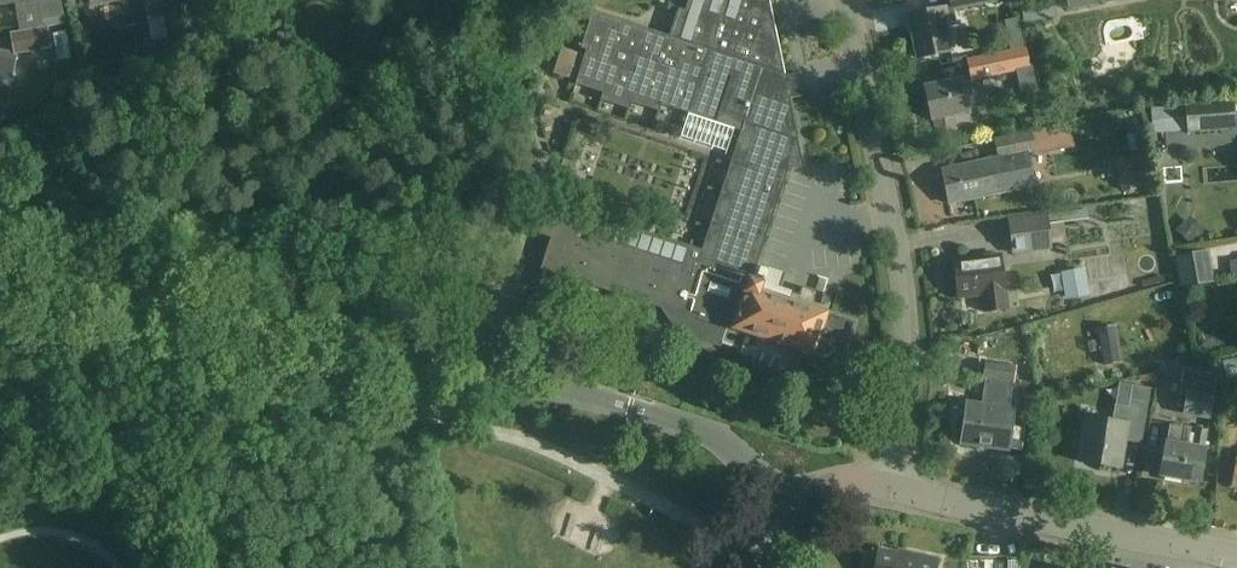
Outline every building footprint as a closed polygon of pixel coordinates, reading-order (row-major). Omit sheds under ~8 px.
[(10,35),(47,29),(47,26),(64,23),(60,0),(38,0),(43,27),(10,33),(10,35)] [(152,41),(168,38),(165,18),(167,18),(164,0),(146,0),(152,41)] [(789,347),(815,356),(816,353),(830,357),(832,352),(846,356),(856,323),(819,311),(824,296),(805,290),(802,298),(781,291),(785,277),(771,273),(767,285),(753,280),(789,169),(802,166),(797,141),(799,140),(770,0),(690,0),(686,12),(680,10),(671,37),(594,12),(582,50),(587,51),(577,85),(603,94),(601,101),(631,111),(633,104),(661,113),(663,106),(691,115),(695,102),(748,119),(701,264),(693,262),(694,261),(578,224),(581,214),(549,204),(541,229),(556,234),(545,270),(678,312),(674,325),(723,348),(729,328),(759,337),(757,345),(787,355),(789,347)] [(946,9),(908,17),(912,33),(914,33),(920,60),(953,53),(950,40),(953,40),(950,26),(957,24),(955,12),(1001,3),(1001,0),(950,0),(952,8),(946,9)] [(1057,15),(1054,0),(1016,0),(1020,22),(1057,15)] [(1104,2),(1103,0),(1067,0),(1069,9),(1104,2)] [(47,29),(10,35),(14,55),(51,49),(47,29)] [(972,81),(1003,73),(997,51),(966,59),(972,81)] [(577,75),(581,57),(568,54),(564,73),(577,75)] [(0,61),(0,103),(8,104),(16,65),(0,61)] [(959,132),(955,115),(970,112),(964,82),(927,90),(933,120),(934,120),(938,137),(959,132)] [(1234,100),(1186,104),(1187,108),(1153,110),(1155,134),(1188,132),(1189,135),(1236,131),(1234,100)] [(1040,154),(1071,148),(1067,124),(1036,130),(1040,154)] [(951,205),(1001,194),(1036,187),(1030,156),(1036,154),(1032,133),(995,140),(999,160),(944,171),(951,205)] [(1136,155),(1116,159),(1122,187),(1142,183),(1136,155)] [(696,205),(708,167),(688,161),(676,198),(696,205)] [(1048,215),(1009,220),(1014,257),(1053,251),(1052,245),(1067,243),(1065,224),(1089,220),(1087,211),(1049,216),(1048,215)] [(1215,284),(1209,252),(1174,258),(1180,290),(1215,284)] [(1009,310),(1002,256),(956,263),(960,299),(985,295),(987,313),(1009,310)] [(1088,295),(1084,270),(1063,274),(1067,298),(1088,295)] [(1049,323),(1055,347),(1073,342),(1067,318),(1049,323)] [(1121,363),(1116,329),(1098,332),(1103,366),(1121,363)] [(1222,361),(1226,380),(1236,377),(1236,358),(1222,361)] [(1015,412),(1009,411),(1017,368),(987,363),(984,381),(986,381),(982,407),(969,405),(964,443),(1022,452),(1025,430),(1012,428),(1015,412)] [(1188,411),(1212,415),(1219,373),(1186,367),(1180,405),(1189,407),(1188,411)] [(1116,406),(1114,422),(1088,419),(1081,463),(1122,469),(1126,442),(1142,444),(1151,390),(1134,387),(1130,409),(1116,406)] [(1171,426),(1168,444),(1163,476),(1201,483),(1206,451),(1205,451),(1208,432),(1196,430),(1193,448),(1189,448),(1192,430),(1171,426)] [(879,557),(871,560),(869,567),(938,567),(939,560),(907,553),(907,556),(881,550),(879,557)]
